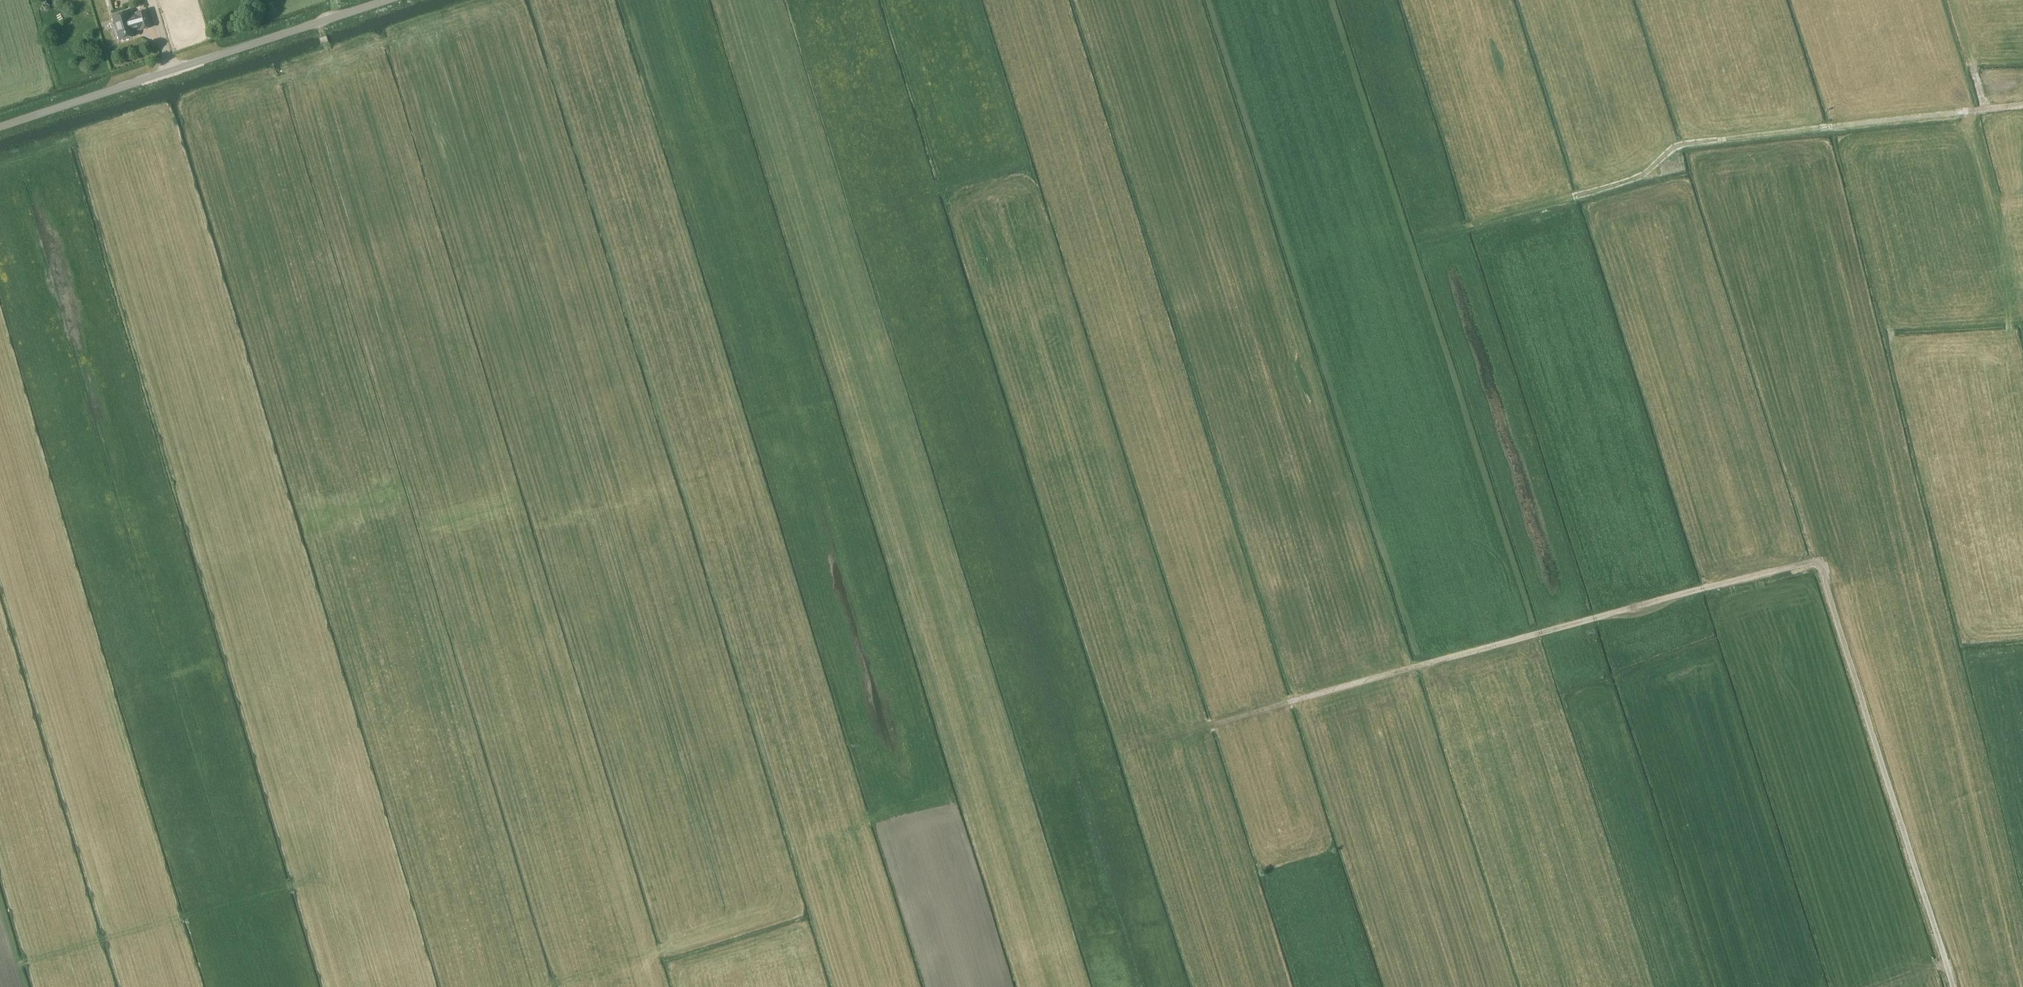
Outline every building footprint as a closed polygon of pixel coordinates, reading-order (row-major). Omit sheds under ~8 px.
[(141,28),(141,30),(151,27),(146,11),(136,14),(137,16),(129,18),(128,12),(113,16),(117,30),(115,31),(115,33),(116,35),(117,37),(119,37),(120,40),(135,36),(133,30),(141,28)]
